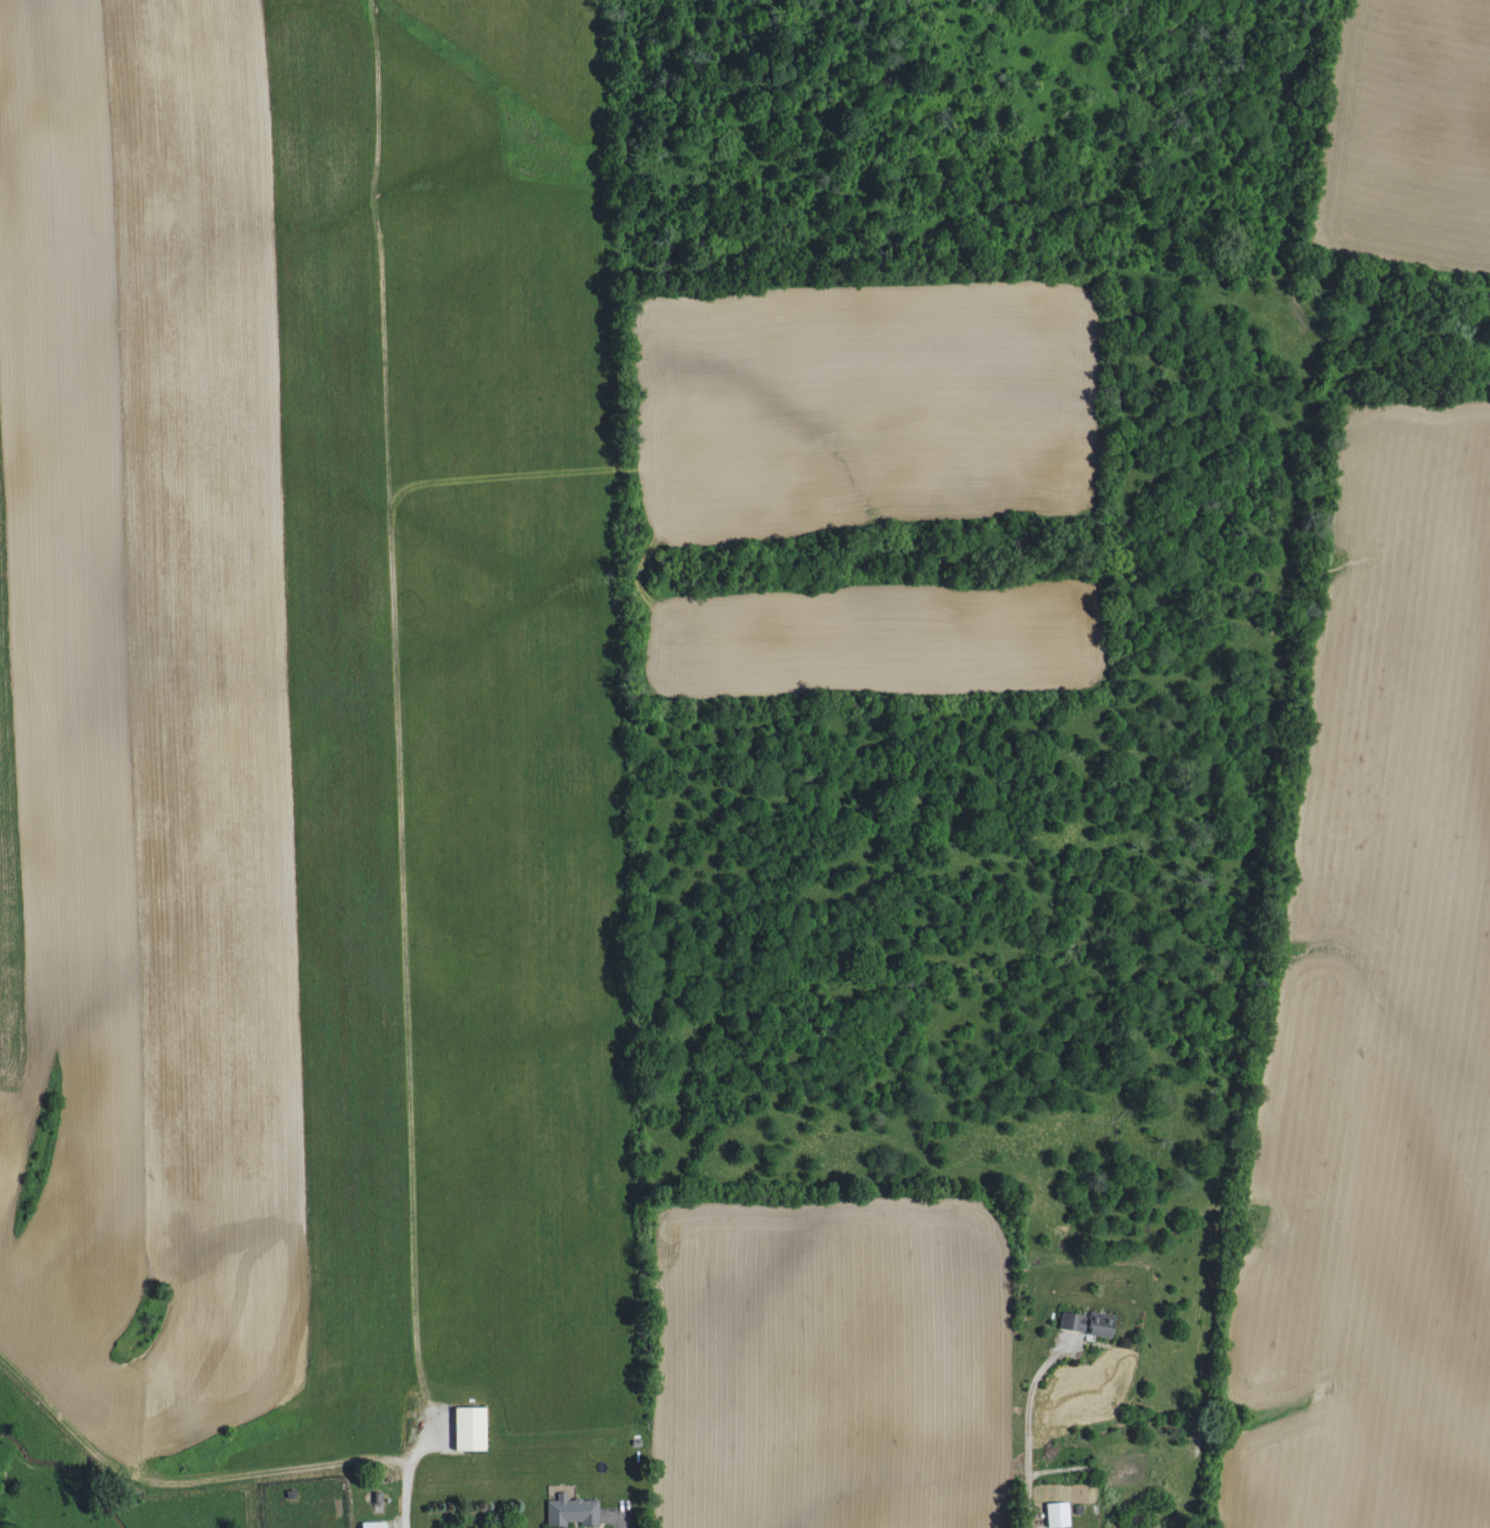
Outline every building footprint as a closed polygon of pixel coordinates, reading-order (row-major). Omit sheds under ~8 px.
[(1114,1337),(1116,1319),(1064,1311),(1061,1329),(1114,1337)] [(489,1451),(489,1407),(458,1407),(458,1451),(489,1451)] [(601,1525),(601,1499),(569,1499),(569,1493),(559,1493),(559,1500),(549,1500),(549,1526),(569,1526),(569,1521),(583,1521),(583,1525),(601,1525)] [(1048,1503),(1049,1527),(1072,1527),(1071,1502),(1048,1503)]
